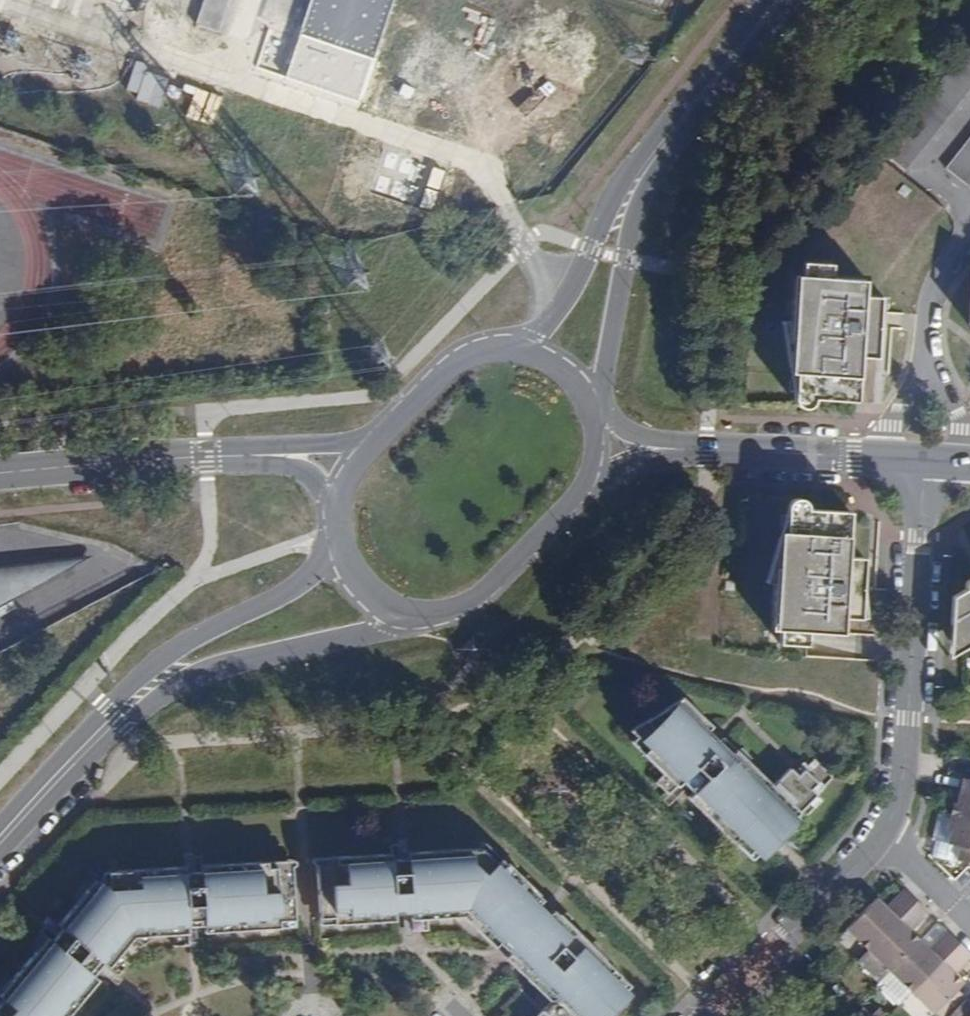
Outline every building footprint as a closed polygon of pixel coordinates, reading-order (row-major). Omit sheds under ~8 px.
[(230,0),(207,0),(200,25),(222,30),(230,0)] [(375,61),(395,0),(317,0),(305,37),(375,61)] [(969,165),(969,121),(933,167),(955,184),(969,165)] [(827,258),(799,256),(798,276),(796,289),(786,289),(785,318),(783,334),(792,335),(789,393),(791,398),(795,401),(797,402),(802,402),(804,401),(807,399),(809,394),(853,396),(856,351),(871,352),(873,321),(858,320),(860,275),(827,272),(827,258)] [(796,289),(798,276),(787,276),(786,289),(796,289)] [(881,302),(882,298),(881,293),(879,290),(876,289),(871,289),(867,291),(865,294),(864,299),(867,304),(870,306),(874,307),(878,305),(880,304),(881,302)] [(776,316),(789,393),(792,335),(783,334),(785,318),(776,316)] [(844,609),(859,609),(860,610),(863,579),(846,578),(849,533),(806,530),(806,527),(804,522),(798,519),(795,519),(791,521),(788,524),(787,527),(783,587),(774,587),(769,651),(778,651),(777,664),(805,665),(806,652),(840,655),(841,638),(844,609)] [(66,570),(5,577),(0,578),(0,604),(66,570)] [(969,579),(966,584),(966,588),(953,597),(951,623),(965,648),(969,645),(969,578),(969,579)] [(857,639),(859,609),(844,609),(841,638),(857,639)] [(688,796),(742,849),(747,844),(757,855),(823,787),(804,769),(798,775),(790,767),(773,785),(724,737),(703,758),(692,747),(713,725),(682,696),(677,701),(662,710),(654,719),(651,716),(629,729),(648,747),(643,752),(664,773),(655,781),(669,794),(682,781),(693,791),(688,796)] [(963,778),(957,802),(954,801),(950,816),(969,821),(969,779),(963,778)] [(950,816),(946,831),(950,832),(947,844),(959,847),(956,860),(969,863),(969,821),(950,816)] [(495,937),(500,942),(538,903),(542,899),(489,847),(484,851),(481,848),(408,852),(407,843),(390,844),(391,853),(327,857),(328,863),(317,864),(320,919),(334,918),(334,924),(396,921),(396,913),(411,912),(412,931),(429,930),(428,918),(464,916),(490,942),(495,937)] [(99,980),(94,976),(104,964),(118,976),(129,963),(119,956),(142,929),(152,936),(173,934),(174,947),(190,945),(189,926),(204,925),(205,933),(281,927),(280,921),(296,920),(292,866),(277,866),(276,861),(202,865),(201,856),(184,857),(185,866),(108,871),(109,886),(108,887),(102,881),(92,893),(87,889),(58,924),(51,918),(40,932),(47,937),(0,994),(0,996),(3,999),(0,1003),(0,1015),(69,1015),(99,980)] [(905,890),(886,909),(882,914),(872,904),(848,928),(869,949),(917,900),(905,890)] [(886,909),(876,899),(872,904),(882,914),(886,909)] [(917,900),(869,949),(891,970),(915,946),(905,935),(909,931),(928,912),(917,900)] [(538,903),(500,942),(510,952),(505,957),(510,963),(528,944),(521,938),(529,929),(531,931),(548,914),(538,903)] [(510,963),(550,1001),(536,1015),(601,1015),(613,1004),(627,990),(617,980),(621,976),(552,909),(548,914),(531,931),(529,929),(521,938),(528,944),(510,963)] [(905,935),(915,946),(920,941),(909,931),(905,935)] [(915,946),(891,970),(913,991),(960,943),(949,932),(930,951),(925,955),(915,946)] [(920,941),(915,946),(925,955),(930,951),(920,941)] [(913,991),(935,1012),(957,989),(958,988),(959,988),(948,978),(953,973),(969,955),(969,952),(960,943),(913,991)] [(963,983),(953,973),(948,978),(959,988),(963,983)] [(935,1012),(938,1015),(949,1015),(966,998),(957,989),(935,1012)] [(966,998),(949,1015),(969,1015),(969,1002),(966,998)]
